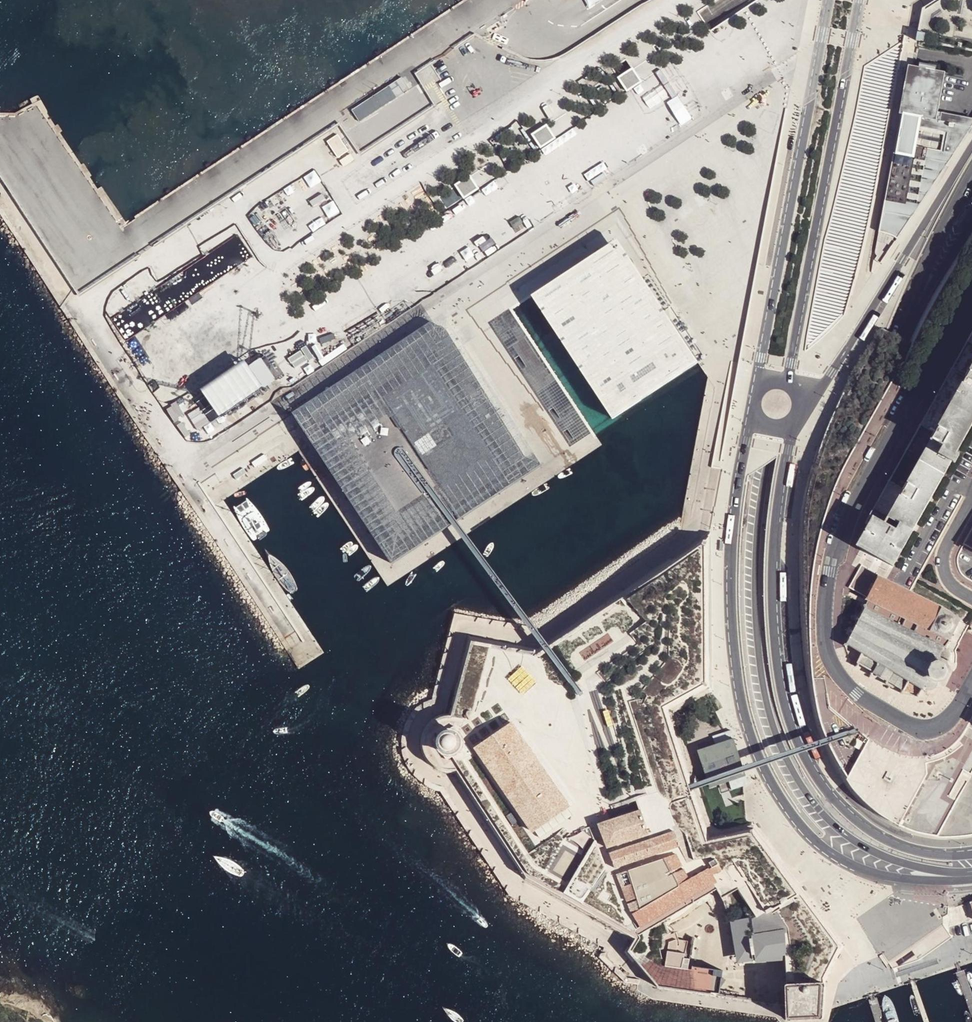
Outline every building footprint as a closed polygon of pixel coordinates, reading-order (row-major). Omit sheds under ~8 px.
[(924,10),(919,39),(918,44),(929,47),(971,56),(971,0),(940,0),(924,10)] [(633,68),(618,78),(627,91),(641,82),(633,68)] [(946,75),(910,70),(901,114),(889,178),(887,190),(874,259),(881,264),(971,126),(971,120),(939,112),(946,75)] [(403,78),(397,82),(400,87),(406,83),(403,78)] [(371,99),(353,111),(360,122),(410,89),(406,83),(400,87),(397,82),(377,95),(378,96),(372,100),(371,99)] [(547,125),(532,135),(541,148),(555,138),(547,125)] [(338,134),(327,141),(338,157),(348,150),(338,134)] [(350,154),(340,161),(344,166),(354,159),(350,154)] [(470,176),(455,186),(464,199),(479,189),(470,176)] [(617,241),(532,296),(583,374),(616,424),(701,367),(673,324),(617,241)] [(647,264),(649,263),(651,261),(652,259),(653,256),(652,254),(651,252),(649,250),(646,249),(644,249),(641,250),(639,251),(638,254),(637,256),(637,259),(638,261),(640,263),(642,264),(645,264),(647,264)] [(930,407),(873,510),(865,523),(869,525),(857,546),(894,566),(906,544),(921,517),(958,450),(971,426),(971,332),(930,407)] [(305,421),(299,425),(392,566),(459,522),(536,472),(447,338),(446,337),(444,336),(443,335),(442,335),(441,335),(440,335),(438,335),(437,335),(436,336),(305,421)] [(216,401),(185,420),(193,433),(224,414),(216,401)] [(216,442),(237,429),(229,417),(209,430),(216,442)] [(785,1003),(720,993),(661,986),(650,973),(641,962),(635,955),(633,953),(630,950),(636,938),(526,875),(457,770),(450,770),(443,768),(437,765),(432,760),(428,754),(426,747),(426,740),(428,733),(432,727),(438,722),(444,719),(451,718),(472,644),(489,647),(541,657),(556,647),(555,646),(598,617),(598,618),(702,546),(705,547),(705,683),(663,707),(689,788),(690,792),(692,797),(706,842),(753,832),(798,894),(800,898),(838,950),(824,979),(823,982),(826,982),(828,977),(844,946),(753,821),(747,822),(721,828),(718,828),(716,828),(713,826),(710,822),(677,720),(677,716),(678,712),(681,709),(707,694),(712,692),(711,531),(546,642),(537,648),(469,636),(448,714),(446,714),(438,716),(432,721),(426,726),(423,733),(421,741),(421,749),(424,756),(428,763),(433,768),(440,772),(447,774),(455,774),(524,880),(631,940),(633,941),(627,951),(635,961),(658,987),(785,1005),(785,1003)] [(877,578),(860,569),(849,589),(866,598),(877,578)] [(866,604),(868,610),(945,648),(947,648),(954,645),(967,622),(962,619),(963,618),(940,603),(940,604),(879,574),(866,599),(868,600),(866,604)] [(868,610),(866,604),(864,605),(865,609),(860,619),(857,617),(856,619),(859,620),(854,631),(851,629),(849,633),(852,634),(848,643),(845,644),(846,647),(849,645),(862,653),(856,668),(858,669),(860,664),(872,671),(870,674),(872,675),(870,678),(885,686),(887,684),(888,684),(904,693),(905,694),(920,696),(921,697),(922,695),(926,690),(926,689),(928,689),(930,690),(932,690),(934,689),(935,689),(936,687),(938,686),(938,684),(939,684),(948,681),(955,669),(953,666),(957,660),(957,659),(957,656),(957,655),(957,653),(957,652),(957,651),(957,650),(956,648),(955,647),(954,645),(947,648),(945,648),(868,610)] [(599,957),(625,982),(637,984),(638,979),(628,977),(605,956),(611,945),(513,892),(444,786),(440,786),(431,783),(423,778),(417,772),(412,764),(408,756),(407,746),(408,737),(410,729),(414,720),(420,714),(428,708),(436,705),(458,619),(533,632),(535,635),(539,632),(537,628),(520,625),(465,616),(454,614),(452,623),(432,700),(427,703),(420,708),(413,715),(408,723),(404,732),(403,742),(402,746),(403,752),(406,761),(407,766),(413,775),(419,781),(427,787),(432,788),(441,791),(466,829),(510,895),(604,947),(599,957)] [(476,748),(534,832),(536,830),(568,808),(570,806),(526,742),(512,723),(476,748)] [(455,726),(434,740),(448,760),(453,757),(457,764),(463,761),(473,754),(471,752),(459,732),(455,726)] [(715,736),(717,744),(698,750),(711,788),(729,782),(732,790),(744,786),(749,784),(732,730),(727,732),(715,736)] [(927,758),(926,755),(924,756),(913,757),(903,756),(891,752),(880,746),(870,739),(863,750),(847,778),(850,781),(858,793),(869,804),(881,813),(900,825),(929,773),(927,763),(927,758)] [(538,877),(463,761),(457,764),(528,873),(564,893),(565,892),(538,877)] [(568,808),(536,830),(540,837),(560,824),(573,815),(568,808)] [(612,820),(601,824),(610,849),(651,834),(646,822),(642,810),(612,820)] [(653,840),(612,854),(617,869),(682,846),(674,832),(653,840)] [(572,880),(565,892),(564,893),(583,904),(585,901),(593,889),(607,867),(597,841),(595,840),(572,880)] [(677,855),(619,875),(629,903),(639,899),(639,902),(630,905),(632,913),(633,915),(641,928),(716,882),(712,875),(720,869),(714,859),(708,863),(710,868),(708,869),(707,868),(688,880),(677,855)] [(717,885),(716,882),(641,928),(642,930),(644,933),(663,921),(714,890),(717,889),(719,888),(717,885)] [(719,888),(717,889),(722,899),(733,893),(728,883),(719,888)] [(585,901),(583,904),(642,937),(633,953),(635,955),(646,936),(626,925),(622,922),(609,915),(585,901)] [(732,918),(734,931),(751,928),(751,916),(732,918)] [(943,925),(889,962),(889,963),(894,969),(920,960),(952,938),(943,925)] [(783,932),(751,933),(751,928),(734,931),(737,954),(741,958),(743,959),(748,960),(752,959),(753,961),(786,961),(783,932)] [(693,967),(689,966),(690,958),(685,957),(687,940),(675,939),(671,934),(669,935),(668,952),(661,986),(720,993),(720,992),(721,987),(722,979),(723,970),(715,969),(705,967),(693,966),(693,967)] [(633,941),(631,940),(624,951),(633,962),(635,961),(627,951),(633,941)] [(889,962),(883,955),(881,957),(887,965),(889,963),(889,962)] [(822,1018),(825,983),(803,984),(787,984),(787,1019),(822,1018)]
